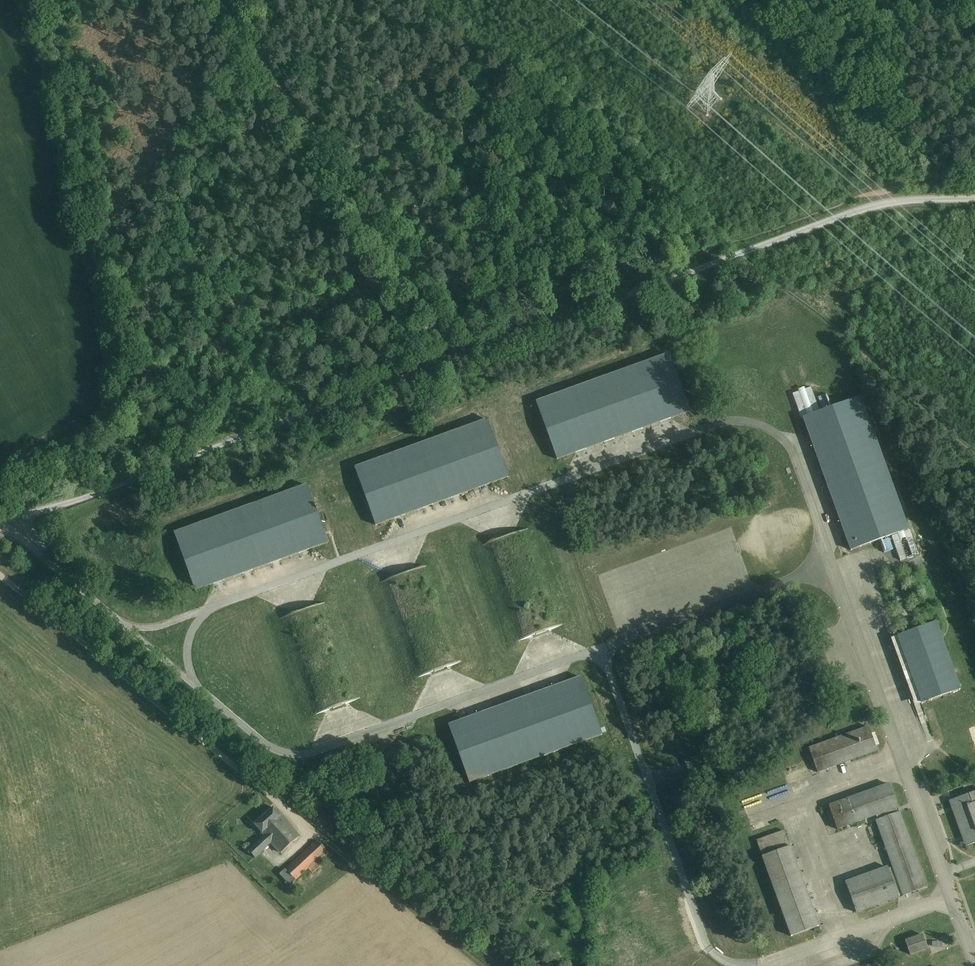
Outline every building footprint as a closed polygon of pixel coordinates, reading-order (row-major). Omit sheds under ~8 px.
[(535,398),(557,459),(690,412),(668,351),(535,398)] [(861,395),(802,416),(852,552),(911,530),(861,395)] [(487,418),(355,465),(376,523),(508,476),(487,418)] [(306,481),(172,531),(195,592),(329,542),(306,481)] [(937,621),(894,637),(919,707),(962,691),(937,621)] [(579,674),(448,724),(471,783),(602,733),(579,674)] [(871,725),(809,745),(819,770),(879,750),(871,725)] [(890,783),(830,802),(839,829),(899,810),(890,783)] [(950,799),(964,846),(974,842),(974,791),(950,799)] [(255,825),(263,834),(281,817),(273,808),(255,825)] [(904,897),(928,888),(899,810),(875,818),(904,897)] [(265,835),(269,839),(287,823),(281,817),(263,834),(265,836),(265,835)] [(299,837),(287,823),(269,839),(272,843),(281,853),(299,837)] [(255,858),(272,843),(269,839),(265,835),(265,836),(249,851),(255,858)] [(316,841),(278,876),(292,890),(329,856),(316,841)] [(819,927),(790,846),(759,857),(788,939),(819,927)] [(888,866),(844,881),(855,914),(899,899),(888,866)] [(286,896),(292,890),(278,876),(272,881),(286,896)] [(922,934),(906,940),(911,954),(927,948),(922,934)]
